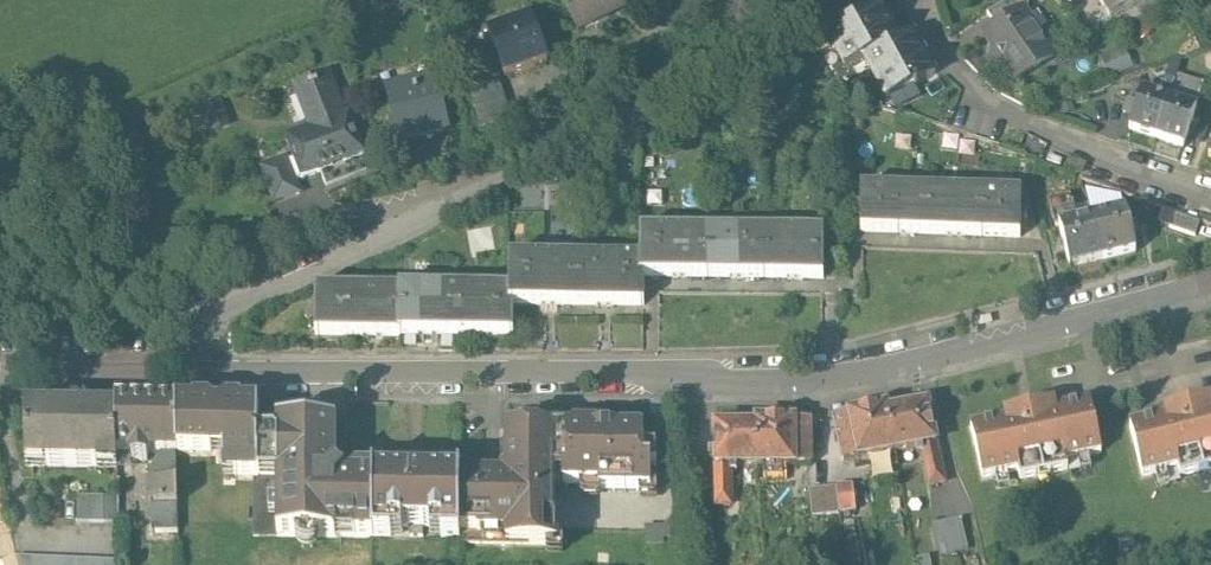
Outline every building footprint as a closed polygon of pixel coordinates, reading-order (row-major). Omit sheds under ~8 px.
[(579,36),(600,25),(597,19),(634,0),(561,0),(579,36)] [(1023,16),(1027,14),(1029,5),(1026,0),(1016,0),(988,18),(997,32),(1023,15),(1023,16)] [(1111,23),(1148,3),(1144,0),(1099,0),(1111,23)] [(892,28),(883,10),(826,39),(836,57),(892,28)] [(1037,38),(1023,16),(1023,15),(997,32),(985,40),(1016,86),(1053,62),(1051,58),(1053,48),(1047,39),(1037,38)] [(548,67),(531,21),(488,37),(506,83),(548,67)] [(900,43),(892,28),(836,57),(845,75),(864,65),(864,64),(901,44),(900,43)] [(924,58),(913,36),(900,43),(901,44),(864,64),(864,65),(875,84),(924,58)] [(428,49),(435,78),(438,90),(450,87),(440,46),(428,49)] [(1096,72),(1100,81),(1099,81),(1102,90),(1137,77),(1126,54),(1112,60),(1114,64),(1096,72)] [(936,80),(924,58),(875,84),(886,106),(914,91),(915,93),(918,91),(917,90),(936,80)] [(435,78),(387,89),(400,145),(448,133),(438,90),(435,78)] [(1176,84),(1170,101),(1157,141),(1184,150),(1202,95),(1195,93),(1197,86),(1177,79),(1176,84)] [(346,117),(331,81),(318,86),(317,83),(305,87),(306,90),(303,92),(316,128),(286,140),(294,159),(287,161),(295,184),(302,181),(302,182),(365,159),(349,116),(346,117)] [(1170,101),(1176,84),(1166,81),(1158,82),(1153,96),(1170,101)] [(511,129),(498,87),(469,96),(483,138),(511,129)] [(1153,96),(1143,92),(1138,106),(1134,120),(1130,132),(1157,141),(1170,101),(1153,96)] [(1134,120),(1138,106),(1129,103),(1124,117),(1134,120)] [(295,184),(287,161),(286,159),(261,168),(275,205),(300,196),(295,184)] [(1020,197),(863,197),(862,240),(1019,240),(1020,197)] [(1055,229),(1058,229),(1069,269),(1103,260),(1092,219),(1076,224),(1070,202),(1049,207),(1055,229)] [(1092,219),(1103,260),(1136,251),(1125,210),(1092,219)] [(1198,223),(1173,215),(1169,228),(1194,236),(1198,223)] [(823,240),(642,239),(641,265),(641,283),(644,283),(823,284),(823,240)] [(644,283),(641,283),(641,265),(511,264),(511,291),(510,309),(513,309),(644,309),(644,283)] [(316,310),(310,310),(308,311),(307,311),(306,313),(306,314),(306,315),(306,317),(306,318),(307,319),(308,320),(309,321),(309,327),(316,327),(316,334),(400,334),(400,291),(316,291),(316,310)] [(513,309),(510,309),(511,291),(400,291),(400,334),(513,335),(513,309)] [(1130,416),(1143,464),(1178,455),(1180,463),(1210,454),(1210,389),(1163,401),(1165,407),(1130,416)] [(1101,441),(1090,393),(1055,402),(1054,396),(1005,409),(1006,414),(971,422),(983,470),(1018,462),(1020,469),(1039,465),(1038,459),(1047,457),(1049,462),(1068,458),(1066,450),(1101,441)] [(176,449),(176,450),(223,450),(223,472),(254,473),(254,431),(259,431),(259,400),(241,400),(241,397),(194,397),(194,399),(175,399),(176,449)] [(175,399),(117,400),(118,450),(131,450),(133,456),(147,456),(148,450),(155,450),(160,445),(163,450),(176,449),(175,399)] [(884,404),(893,446),(916,441),(936,437),(928,399),(887,409),(886,404),(884,404)] [(893,446),(884,404),(834,416),(843,458),(893,446)] [(115,406),(25,408),(26,464),(117,462),(115,406)] [(507,463),(500,470),(500,472),(460,472),(459,530),(460,536),(554,537),(554,478),(599,478),(599,482),(650,482),(650,458),(657,458),(657,444),(653,444),(653,438),(649,434),(643,434),(643,427),(641,425),(614,425),(612,427),(612,429),(601,429),(601,424),(598,421),(575,421),(573,423),(573,425),(539,425),(539,419),(537,417),(524,417),(521,419),(521,425),(507,425),(507,463)] [(810,418),(757,419),(758,462),(811,461),(810,418)] [(259,431),(254,431),(254,473),(277,473),(277,530),(372,530),(372,465),(354,465),(354,471),(343,471),(336,464),(336,431),(336,420),(325,420),(325,419),(289,419),(277,419),(277,430),(259,431)] [(756,423),(715,424),(716,462),(737,462),(758,462),(757,419),(756,419),(756,423)] [(945,474),(936,437),(916,441),(917,447),(923,446),(930,477),(945,474)] [(176,450),(176,449),(163,450),(151,468),(152,527),(178,527),(176,450)] [(737,462),(716,462),(716,501),(731,500),(730,468),(737,468),(737,462)] [(372,465),(372,530),(391,530),(391,521),(409,521),(409,530),(423,530),(423,520),(441,520),(441,530),(459,530),(460,472),(460,465),(441,465),(441,471),(421,471),(421,477),(411,477),(411,471),(391,471),(391,465),(372,465)] [(132,488),(131,475),(118,475),(119,518),(132,518),(132,500),(132,488)] [(835,482),(838,507),(856,505),(853,480),(835,482)] [(812,512),(839,508),(838,507),(835,482),(808,486),(812,512)] [(146,488),(132,488),(132,500),(146,500),(146,488)] [(117,490),(75,491),(76,517),(118,516),(117,490)] [(673,508),(663,517),(646,517),(646,531),(662,531),(663,524),(680,525),(680,508),(673,508)] [(940,544),(968,537),(961,510),(933,517),(940,544)] [(932,557),(930,547),(917,550),(919,561),(932,557)] [(118,554),(16,554),(19,564),(118,564),(118,554)]
